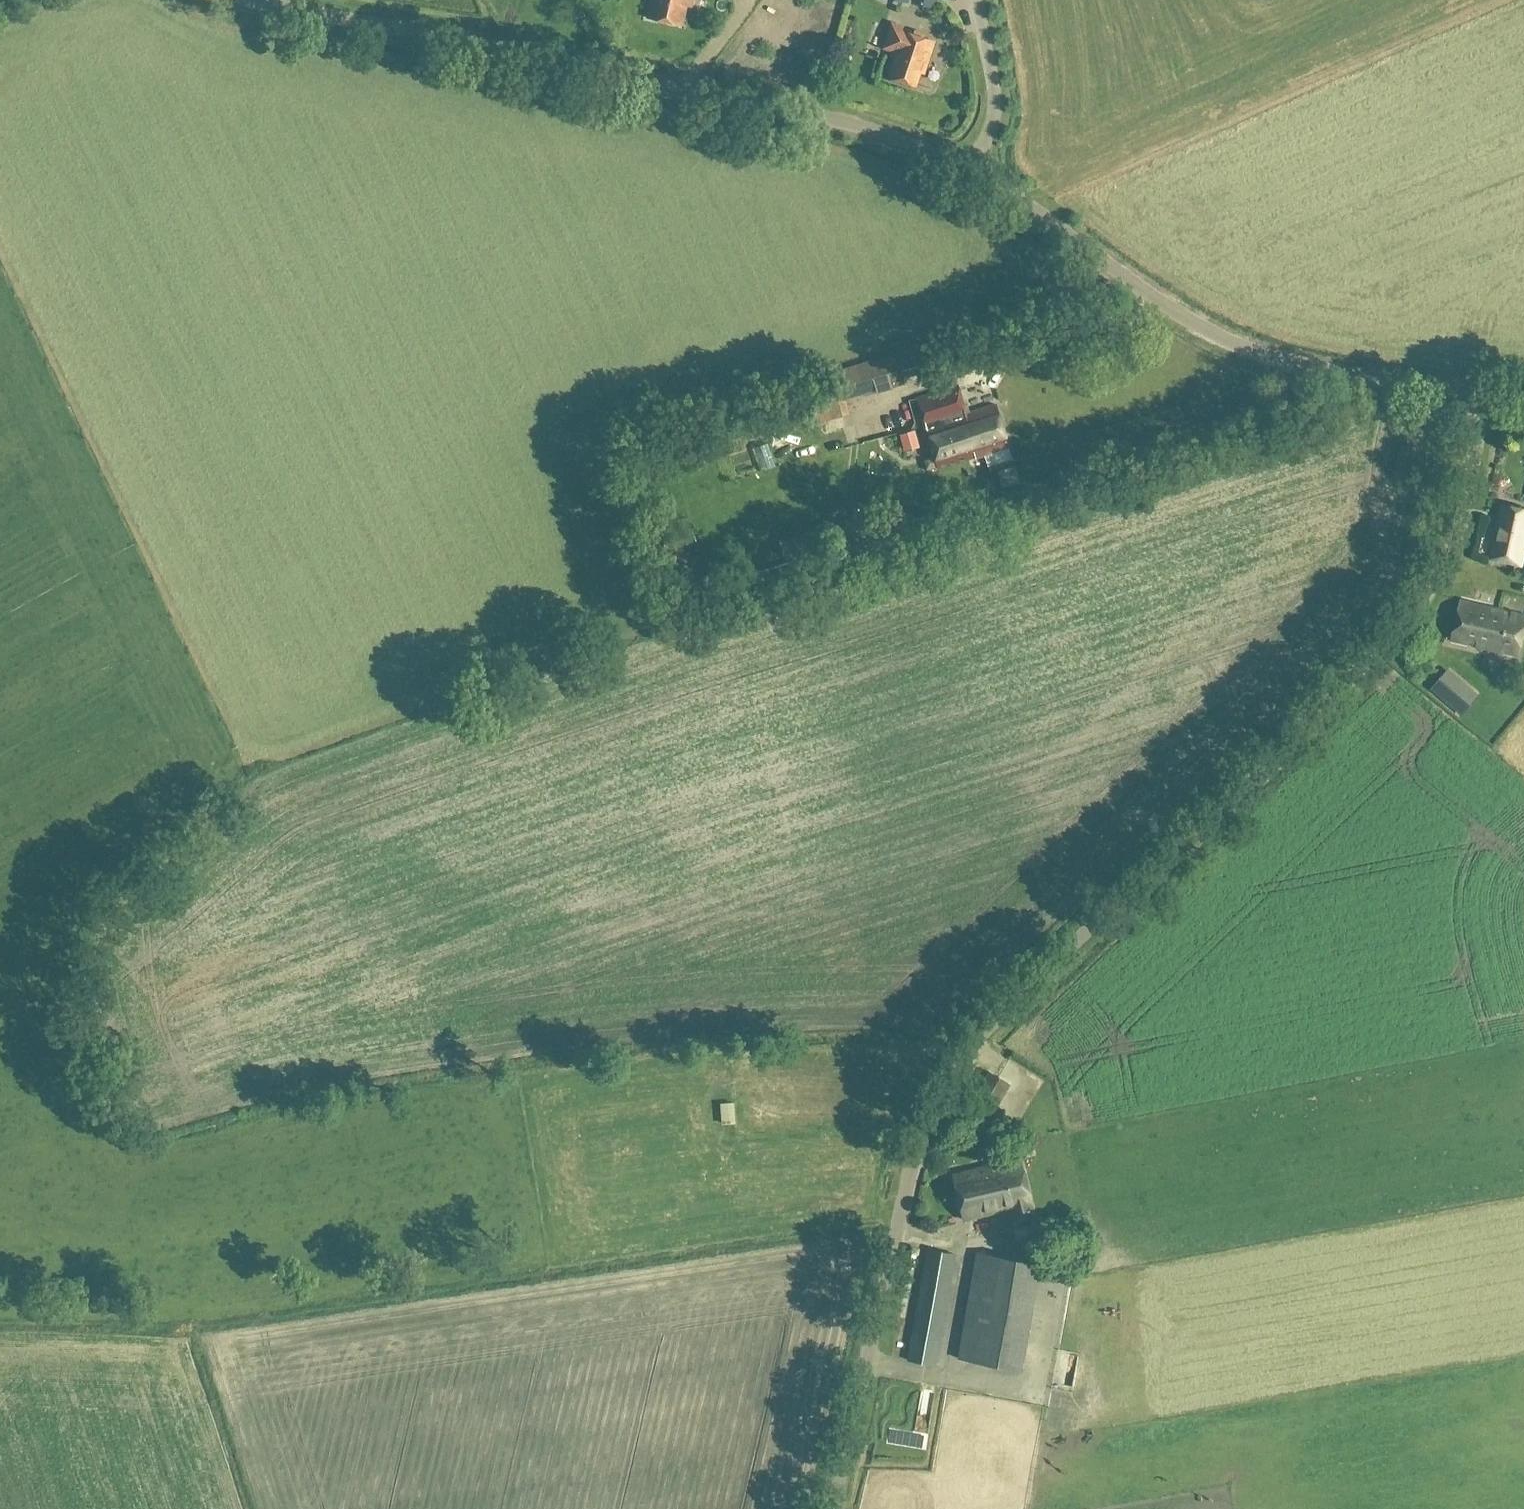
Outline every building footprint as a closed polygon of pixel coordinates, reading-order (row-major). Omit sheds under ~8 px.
[(648,19),(683,26),(688,0),(651,0),(648,19)] [(934,8),(936,0),(894,0),(934,8)] [(906,28),(892,23),(884,48),(897,53),(889,77),(916,86),(924,62),(928,63),(935,42),(905,32),(906,28)] [(854,365),(863,395),(904,383),(895,353),(854,365)] [(829,384),(833,403),(849,399),(845,381),(829,384)] [(957,386),(939,392),(943,408),(941,408),(947,429),(957,426),(958,430),(971,426),(976,441),(978,440),(982,454),(1007,446),(993,405),(966,414),(957,386)] [(941,468),(982,454),(978,440),(976,441),(971,426),(958,430),(957,426),(947,429),(941,408),(943,408),(939,392),(918,399),(941,468)] [(899,430),(904,448),(920,443),(915,425),(899,430)] [(1491,560),(1522,567),(1523,558),(1523,511),(1502,506),(1491,560)] [(829,524),(778,538),(784,555),(834,540),(829,524)] [(1453,641),(1518,656),(1523,629),(1523,616),(1462,602),(1453,641)] [(1445,666),(1433,679),(1464,706),(1475,693),(1445,666)] [(1037,1220),(1023,1158),(954,1174),(965,1219),(1011,1208),(1015,1224),(1037,1220)] [(936,1365),(956,1252),(928,1247),(908,1360),(936,1365)] [(978,1252),(960,1359),(1021,1369),(1039,1263),(978,1252)]
